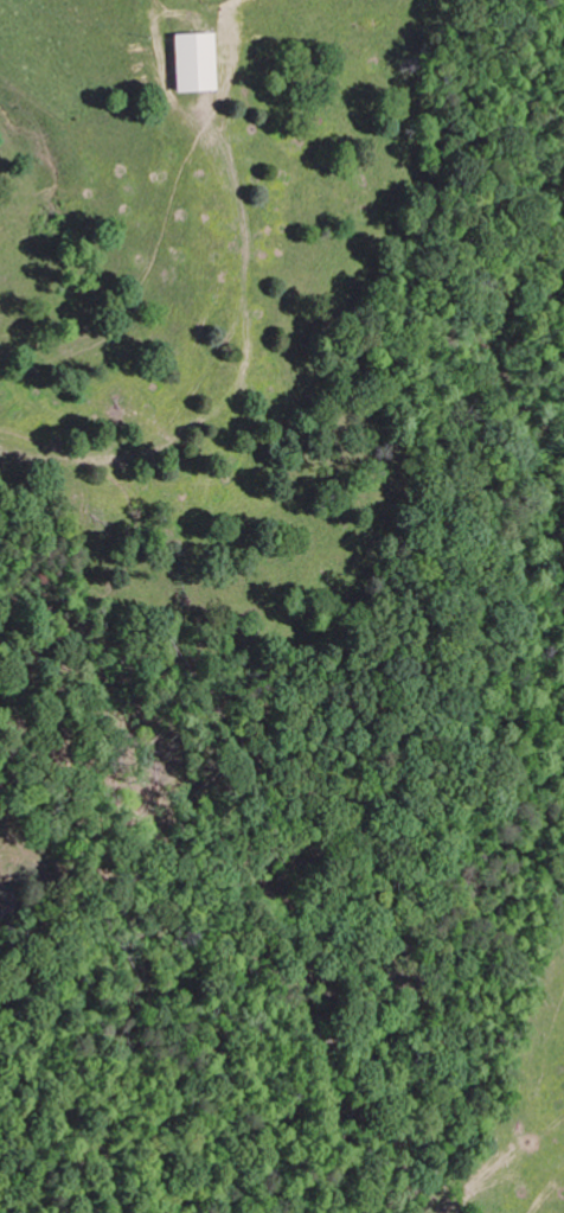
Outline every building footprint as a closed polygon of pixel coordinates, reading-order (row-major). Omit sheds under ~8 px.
[(216,92),(214,34),(173,35),(175,94),(216,92)]
